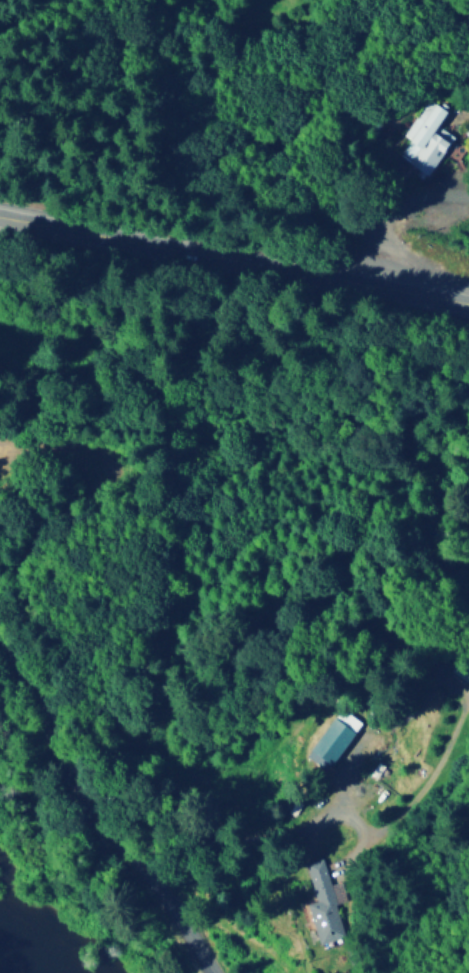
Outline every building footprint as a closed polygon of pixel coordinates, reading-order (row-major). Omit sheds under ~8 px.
[(405,135),(409,138),(399,156),(431,174),(453,134),(438,125),(447,109),(426,98),(405,135)] [(456,662),(451,670),(468,681),(468,669),(456,662)] [(361,721),(339,706),(306,755),(327,769),(361,721)]
